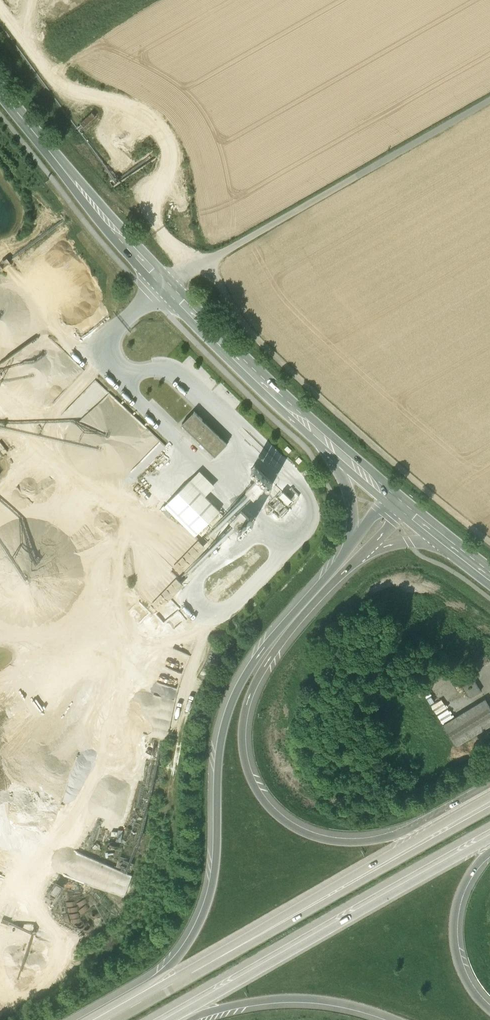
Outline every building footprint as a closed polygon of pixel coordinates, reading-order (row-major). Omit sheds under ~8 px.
[(93,112),(80,122),(83,126),(96,116),(93,112)] [(195,412),(182,426),(216,458),(228,445),(195,412)] [(200,472),(163,508),(195,540),(222,514),(205,498),(216,488),(200,472)] [(256,479),(245,492),(253,500),(265,487),(256,479)] [(281,493),(285,502),(298,496),(294,487),(281,493)] [(240,510),(231,521),(238,528),(248,517),(240,510)] [(184,554),(192,561),(207,545),(199,538),(184,554)] [(179,572),(191,563),(185,555),(173,564),(179,572)] [(156,597),(163,604),(184,584),(177,577),(156,597)] [(470,699),(481,692),(469,673),(458,679),(470,699)] [(472,697),(475,702),(480,699),(481,701),(486,698),(482,691),(472,697)] [(456,748),(489,727),(489,707),(485,699),(442,726),(456,748)]
